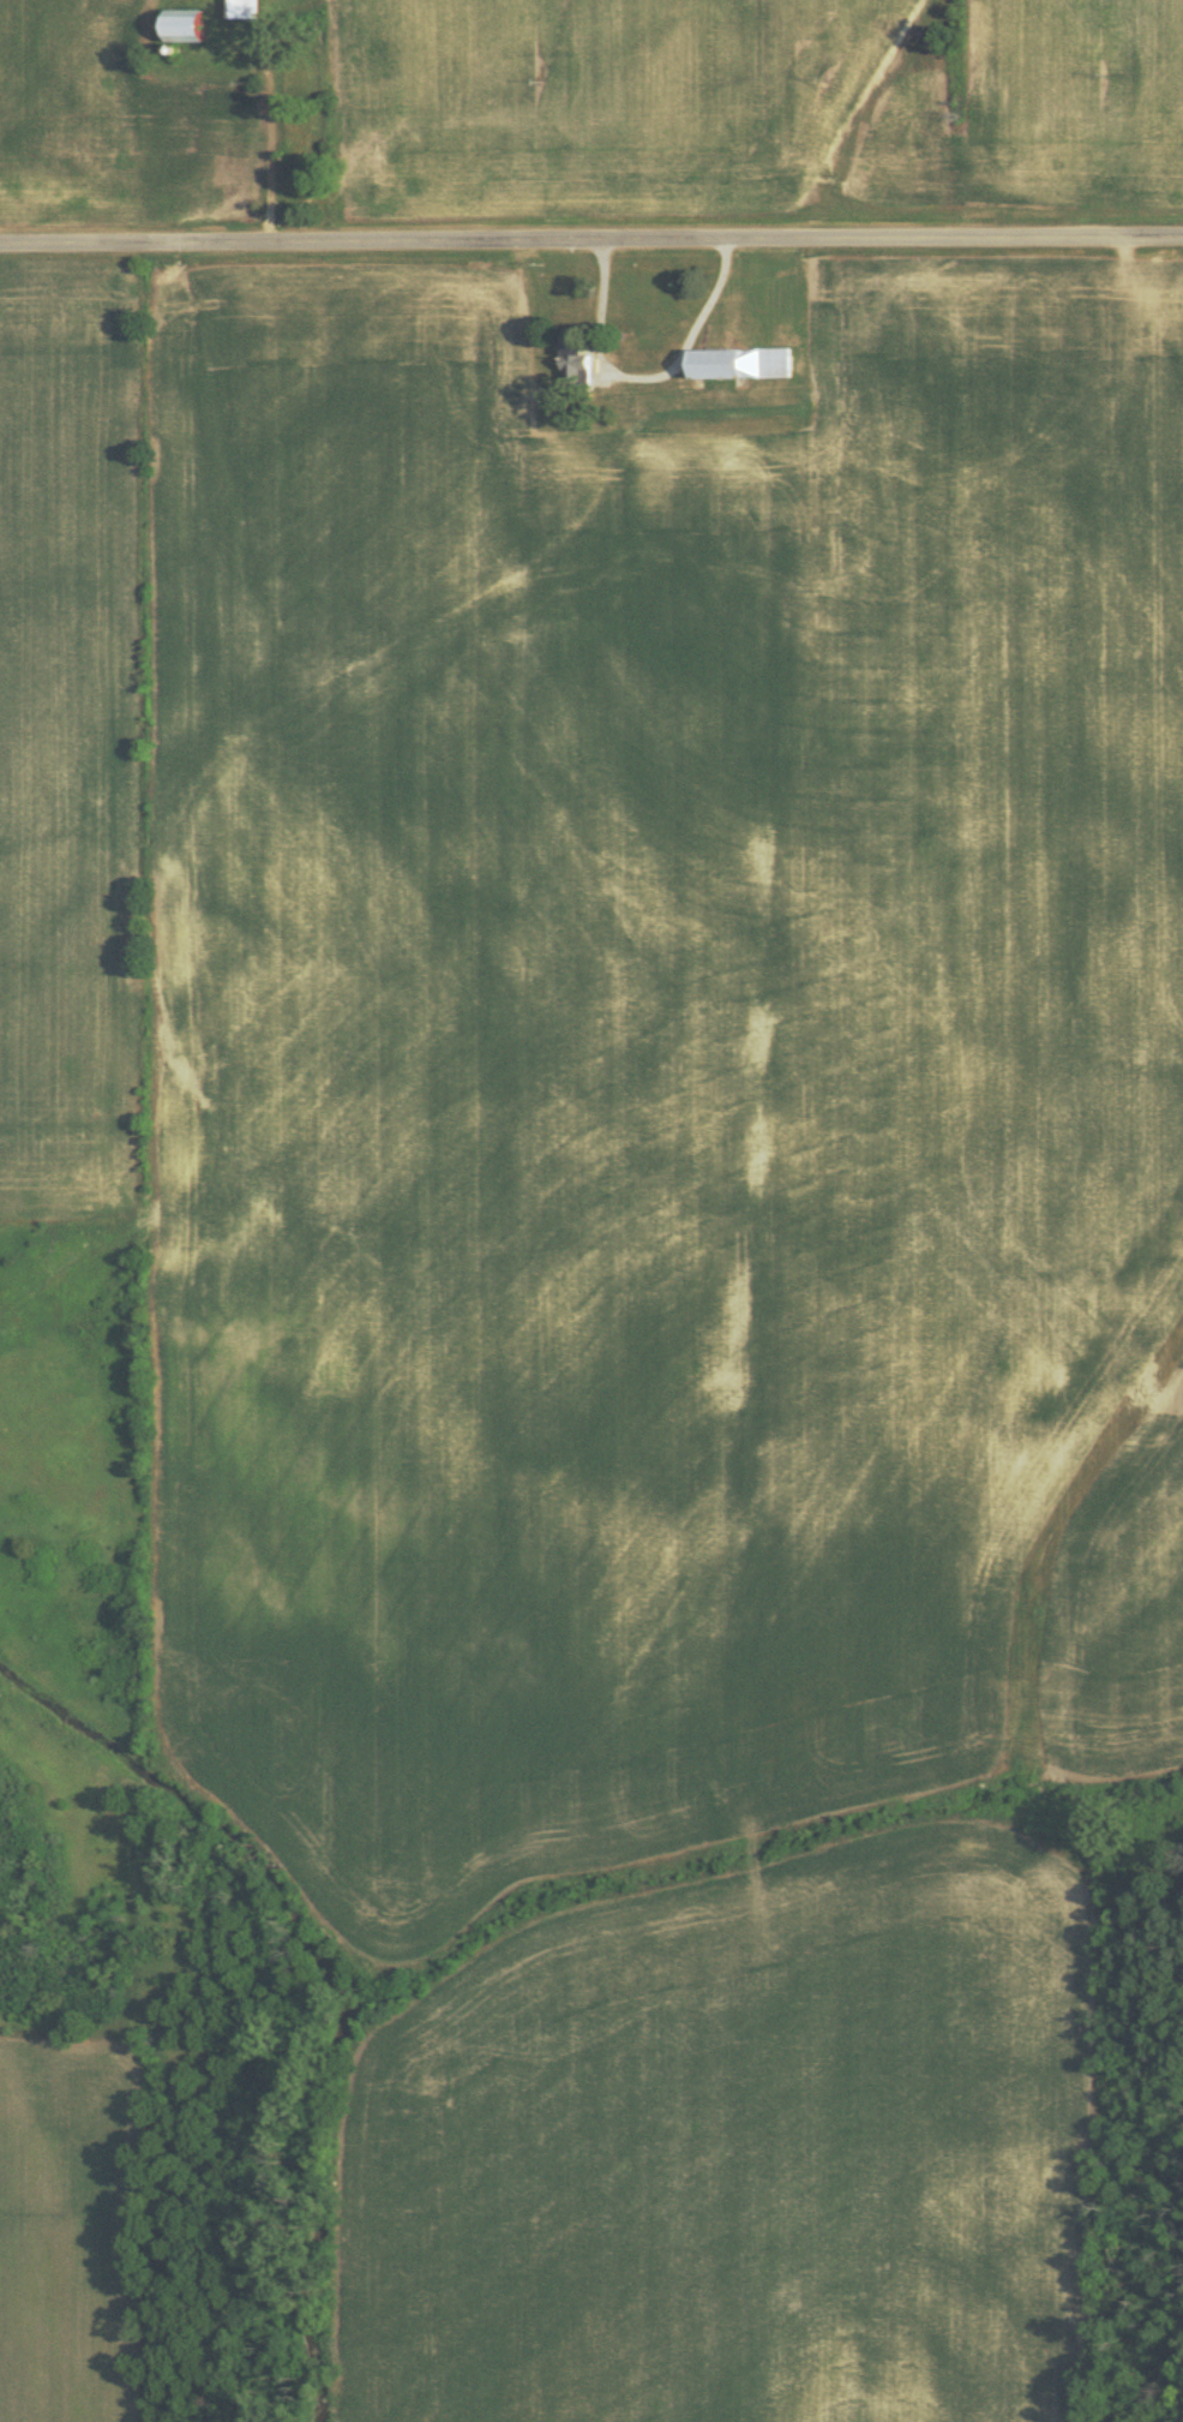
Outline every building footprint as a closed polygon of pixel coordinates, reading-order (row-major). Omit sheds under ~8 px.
[(204,8),(157,7),(156,39),(203,39),(204,8)] [(682,348),(683,377),(788,375),(788,347),(738,348),(738,347),(682,348)]
